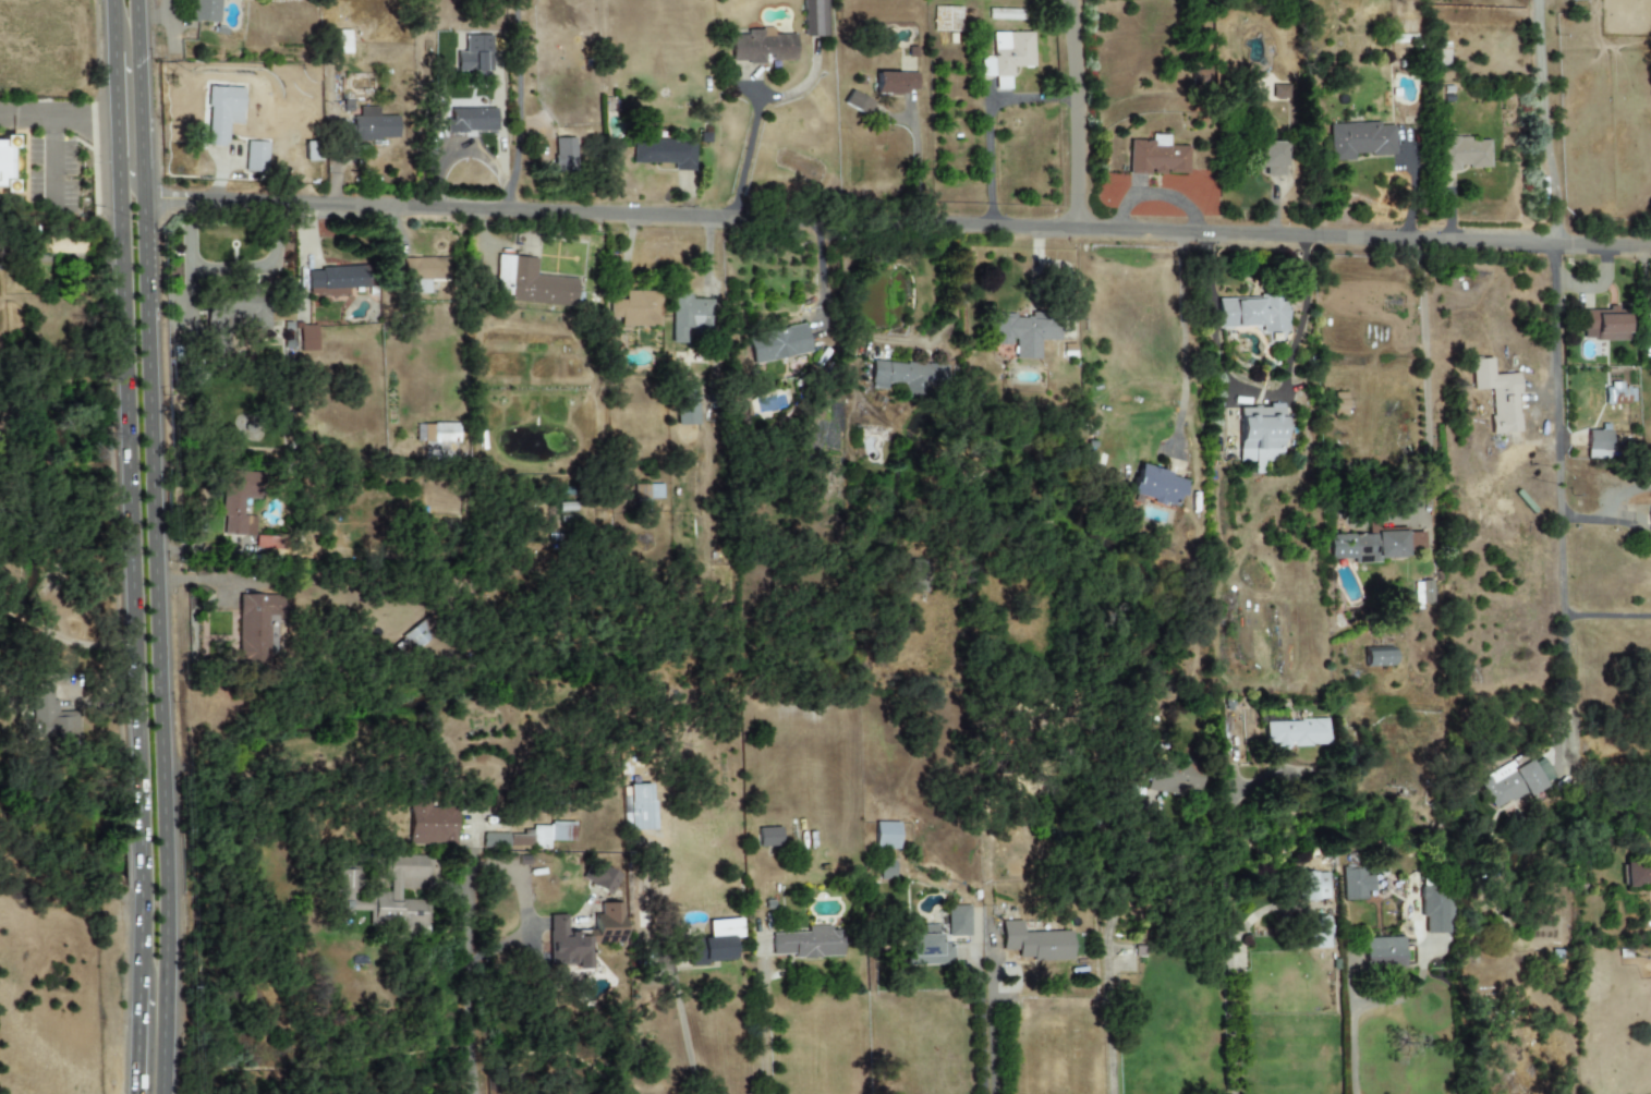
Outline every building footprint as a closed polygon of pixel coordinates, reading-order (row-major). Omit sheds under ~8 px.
[(191,21),(219,22),(221,0),(192,0),(191,21)] [(828,36),(827,0),(802,0),(803,37),(828,36)] [(795,63),(795,35),(773,35),(773,30),(731,29),(731,62),(795,63)] [(349,31),(333,31),(334,54),(350,53),(349,31)] [(1032,33),(992,33),(992,59),(980,59),(980,76),(994,76),(994,90),(1010,90),(1010,67),(1032,67),(1032,33)] [(492,35),(465,36),(465,52),(457,53),(457,72),(485,71),(484,53),(493,52),(492,35)] [(916,73),(875,72),(875,94),(908,95),(908,90),(916,90),(916,73)] [(243,88),(209,87),(206,146),(227,147),(228,124),(242,124),(243,88)] [(399,116),(379,116),(379,107),(359,107),(359,117),(352,117),(352,140),(399,140),(399,116)] [(496,109),(451,110),(451,132),(497,131),(496,109)] [(1394,155),(1393,125),(1379,126),(1379,122),(1327,124),(1328,162),(1352,161),(1352,156),(1394,155)] [(1187,174),(1188,146),(1167,146),(1168,136),(1151,136),(1151,142),(1129,141),(1128,175),(1150,175),(1150,174),(1187,174)] [(574,138),(553,138),(554,174),(575,173),(574,138)] [(1489,138),(1439,139),(1440,169),(1490,168),(1489,138)] [(10,189),(10,140),(0,140),(0,189),(10,189)] [(693,142),(633,141),(633,163),(674,164),(674,170),(692,171),(693,142)] [(1284,176),(1284,142),(1259,142),(1260,176),(1284,176)] [(512,256),(496,255),(496,268),(505,269),(505,270),(511,271),(512,256)] [(510,302),(574,307),(576,279),(535,276),(536,258),(513,257),(510,302)] [(307,269),(308,298),(348,297),(348,289),(369,288),(368,267),(307,269)] [(660,327),(661,292),(626,291),(626,301),(610,301),(610,318),(620,318),(620,326),(660,327)] [(671,343),(684,344),(685,330),(711,330),(712,300),(690,299),(690,294),(672,293),(671,343)] [(270,336),(269,296),(206,297),(207,332),(215,332),(215,325),(244,324),(244,337),(270,336)] [(1218,328),(1261,327),(1261,333),(1286,332),(1285,298),(1217,300),(1218,328)] [(1626,340),(1626,309),(1581,310),(1581,341),(1626,340)] [(1013,359),(1038,360),(1038,341),(1058,341),(1058,316),(994,314),(993,342),(1013,343),(1013,359)] [(317,351),(316,324),(295,325),(296,352),(317,351)] [(810,353),(804,324),(747,336),(753,364),(810,353)] [(1491,434),(1519,433),(1517,394),(1518,394),(1517,374),(1492,375),(1491,358),(1470,360),(1472,390),(1489,389),(1491,434)] [(885,390),(886,388),(945,394),(947,367),(871,360),(868,389),(885,390)] [(697,425),(696,382),(676,383),(676,426),(697,425)] [(1282,404),(1269,404),(1269,408),(1238,409),(1239,462),(1254,462),(1254,474),(1262,474),(1262,461),(1283,461),(1282,404)] [(457,443),(458,424),(423,423),(423,442),(445,442),(445,443),(457,443)] [(1128,495),(1178,508),(1186,478),(1136,465),(1128,495)] [(254,536),(254,516),(244,516),(244,499),(257,499),(257,472),(223,472),(222,536),(254,536)] [(1405,533),(1328,534),(1329,560),(1352,560),(1352,564),(1380,563),(1380,559),(1405,558),(1405,533)] [(1413,549),(1422,549),(1423,533),(1413,533),(1413,549)] [(1432,604),(1431,583),(1413,583),(1414,605),(1432,604)] [(282,595),(238,595),(237,665),(266,665),(267,616),(282,616),(282,595)] [(412,653),(434,633),(421,619),(399,639),(412,653)] [(1364,667),(1392,666),(1391,647),(1363,647),(1364,667)] [(79,744),(78,712),(58,712),(58,702),(52,702),(52,682),(31,683),(32,744),(79,744)] [(1262,721),(1262,744),(1272,743),(1272,747),(1324,746),(1324,720),(1262,721)] [(1553,778),(1543,758),(1530,764),(1529,763),(1480,788),(1492,810),(1553,778)] [(1199,792),(1203,772),(1152,762),(1147,789),(1184,796),(1186,790),(1199,792)] [(409,845),(457,844),(456,806),(427,807),(427,805),(407,806),(409,845)] [(573,841),(573,822),(548,822),(548,826),(533,826),(532,849),(549,849),(549,841),(573,841)] [(874,849),(897,850),(898,823),(874,822),(874,849)] [(757,828),(758,847),(781,846),(780,828),(757,828)] [(482,848),(508,849),(508,834),(483,833),(482,848)] [(532,836),(509,835),(509,846),(532,847),(532,836)] [(335,913),(369,914),(368,926),(417,927),(417,931),(425,932),(426,901),(400,900),(401,878),(431,878),(431,857),(380,855),(380,878),(385,878),(384,893),(360,892),(361,870),(336,870),(335,913)] [(609,895),(620,877),(593,860),(582,879),(609,895)] [(879,880),(895,879),(894,861),(878,862),(879,880)] [(1626,865),(1626,887),(1647,886),(1647,889),(1650,889),(1650,864),(1626,865)] [(1373,876),(1365,876),(1365,868),(1343,867),(1342,900),(1366,901),(1366,891),(1373,892),(1373,876)] [(1329,871),(1303,872),(1303,901),(1330,900),(1329,871)] [(1419,887),(1420,918),(1424,918),(1424,934),(1450,934),(1450,886),(1419,887)] [(623,942),(622,903),(600,903),(600,915),(593,915),(593,934),(573,934),(573,932),(566,932),(566,915),(548,915),(549,964),(573,964),(573,969),(590,969),(590,943),(623,942)] [(953,964),(952,944),(940,945),(940,936),(970,935),(969,905),(947,906),(948,924),(923,925),(923,935),(907,936),(908,966),(953,964)] [(1306,949),(1329,948),(1328,917),(1305,917),(1306,949)] [(733,960),(732,936),(741,936),(740,919),(707,921),(708,938),(686,939),(687,967),(706,966),(706,962),(733,960)] [(1071,959),(1071,931),(1021,933),(1021,921),(1001,922),(1001,951),(1017,950),(1017,961),(1071,959)] [(841,930),(831,930),(831,926),(806,927),(806,933),(771,934),(772,958),(842,955),(841,930)] [(1362,939),(1363,968),(1403,966),(1402,937),(1362,939)]
